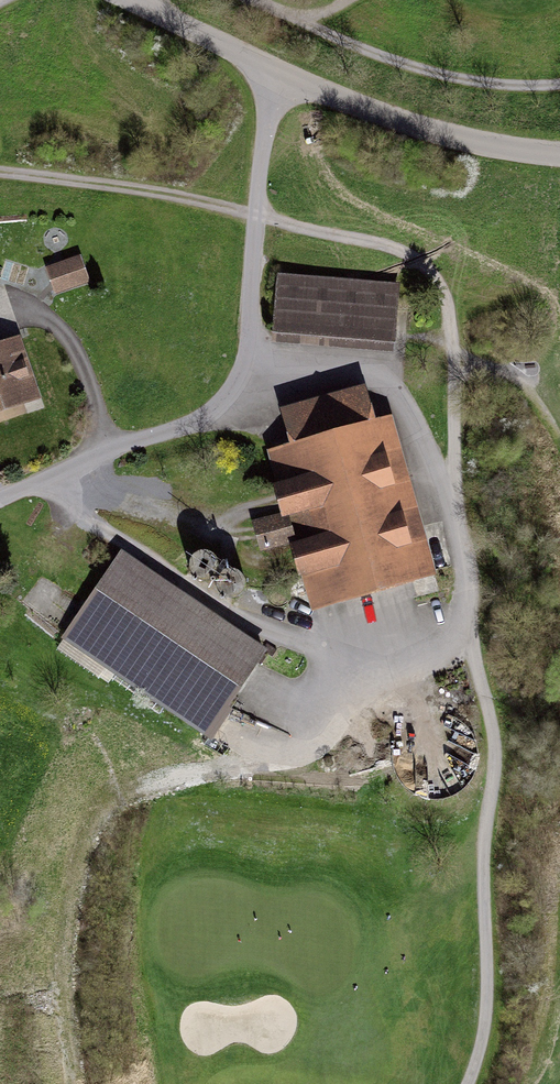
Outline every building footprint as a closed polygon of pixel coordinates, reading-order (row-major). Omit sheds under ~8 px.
[(78,253),(42,265),(53,297),(89,284),(78,253)] [(393,274),(274,265),(269,333),(388,343),(393,274)] [(0,343),(0,410),(28,401),(9,341),(0,343)] [(282,448),(265,452),(304,607),(426,576),(386,418),(367,423),(360,392),(273,414),(282,448)] [(252,651),(112,556),(53,642),(193,737),(252,651)]
